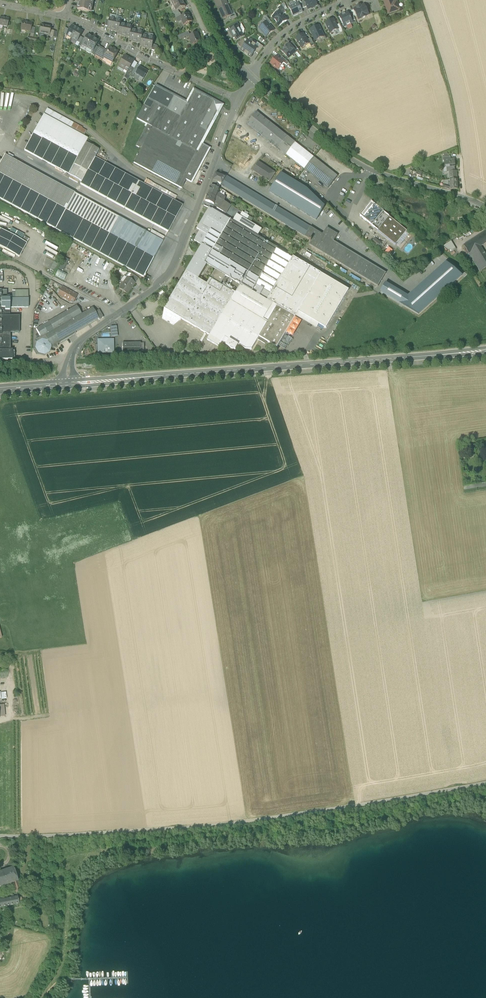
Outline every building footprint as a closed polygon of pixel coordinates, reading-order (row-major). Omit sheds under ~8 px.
[(90,12),(90,9),(92,10),(94,1),(92,0),(80,0),(78,6),(79,6),(78,10),(90,12)] [(176,11),(178,10),(185,7),(182,0),(174,0),(172,1),(176,11)] [(218,9),(227,5),(225,0),(214,0),(218,9)] [(307,7),(308,10),(317,6),(316,3),(314,0),(304,0),(304,2),(307,7)] [(388,14),(400,10),(397,1),(391,3),(390,0),(384,0),(388,14)] [(289,8),(294,17),(303,12),(301,10),(298,3),(289,8)] [(232,15),(227,5),(218,9),(223,20),(229,17),(232,16),(232,15)] [(364,5),(354,10),(356,16),(358,20),(362,18),(362,19),(366,17),(365,17),(369,15),(364,5)] [(280,12),(283,15),(286,13),(282,6),(278,9),(280,12)] [(273,17),(279,27),(287,21),(283,15),(280,12),(273,17)] [(350,24),(353,23),(352,22),(348,14),(348,13),(339,17),(344,27),(347,26),(350,25),(350,24)] [(182,21),(184,26),(192,22),(188,14),(182,17),(179,19),(176,20),(178,23),(182,21)] [(7,27),(9,20),(5,19),(5,18),(0,18),(0,26),(7,27)] [(111,30),(113,31),(116,19),(110,18),(109,21),(108,27),(107,28),(110,29),(111,30)] [(117,30),(119,31),(121,24),(121,20),(116,19),(113,31),(115,31),(117,30)] [(326,23),(331,34),(338,30),(336,26),(333,20),(326,23)] [(21,30),(30,32),(31,27),(31,24),(27,23),(23,22),(22,23),(21,23),(21,26),(22,26),(21,30)] [(267,22),(259,28),(267,37),(274,31),(269,25),(267,22)] [(122,36),(124,37),(127,25),(121,24),(119,31),(118,34),(121,35),(122,36)] [(128,36),(130,37),(132,30),(132,26),(127,25),(124,37),(126,37),(128,36)] [(39,37),(44,38),(45,35),(48,35),(49,31),(50,28),(46,27),(41,26),(41,27),(40,27),(39,29),(40,30),(39,37)] [(67,36),(72,39),(78,28),(76,27),(75,28),(72,26),(70,30),(67,36)] [(310,30),(315,41),(324,37),(319,26),(310,30)] [(235,38),(236,40),(243,36),(238,27),(231,30),(229,31),(233,39),(235,38)] [(80,30),(78,28),(72,39),(77,41),(78,41),(80,37),(83,32),(80,30)] [(133,42),(135,42),(137,31),(132,30),(130,37),(129,40),(132,41),(133,42)] [(138,42),(141,43),(143,36),(143,32),(137,31),(135,42),(137,43),(138,42)] [(178,36),(179,40),(190,35),(188,32),(178,36)] [(189,37),(193,45),(201,42),(197,33),(189,37)] [(296,39),(302,49),(309,44),(307,41),(303,34),(296,39)] [(83,45),(88,48),(93,38),(88,35),(85,40),(82,45),(83,45)] [(144,48),(146,48),(148,37),(143,36),(141,43),(140,46),(143,47),(144,48)] [(154,38),(148,37),(146,48),(148,49),(149,48),(152,49),(153,45),(154,38)] [(99,41),(93,38),(88,48),(93,51),(96,46),(99,41)] [(242,49),(247,44),(245,43),(244,40),(237,44),(239,47),(242,49)] [(255,52),(258,48),(255,46),(256,46),(252,43),(252,44),(248,41),(247,44),(242,49),(241,51),(245,53),(244,54),(248,57),(248,56),(251,58),(255,52)] [(264,47),(260,45),(258,48),(255,52),(258,55),(264,47)] [(282,52),(288,59),(295,52),(293,49),(289,45),(282,52)] [(95,54),(99,56),(104,49),(100,46),(99,48),(95,54)] [(104,58),(108,60),(110,59),(113,61),(114,60),(118,53),(118,52),(110,47),(109,48),(108,51),(104,57),(104,58)] [(108,51),(104,49),(99,56),(99,57),(103,60),(104,58),(104,57),(108,51)] [(119,66),(120,66),(120,67),(120,66),(124,68),(124,69),(128,71),(131,66),(134,61),(125,56),(123,60),(122,60),(121,61),(121,63),(119,66)] [(276,69),(278,70),(284,63),(280,60),(276,57),(270,64),(273,66),(273,68),(275,69),(276,69)] [(282,58),(280,60),(284,63),(287,66),(289,63),(282,58)] [(130,76),(135,69),(131,66),(128,71),(126,74),(130,76)] [(140,77),(144,79),(148,71),(140,67),(135,76),(136,76),(136,77),(137,77),(139,78),(140,77)] [(201,144),(203,145),(224,105),(194,89),(187,101),(156,85),(155,87),(188,104),(195,91),(217,103),(218,107),(219,110),(201,144)] [(134,163),(178,186),(183,178),(186,179),(192,182),(197,172),(210,148),(203,145),(201,144),(219,110),(218,107),(217,103),(195,91),(188,104),(155,87),(144,106),(137,119),(148,125),(137,146),(141,149),(134,163)] [(47,109),(44,115),(84,137),(86,132),(82,129),(47,109)] [(247,124),(278,149),(288,137),(256,112),(247,124)] [(24,150),(68,174),(85,143),(88,139),(84,137),(44,115),(24,150)] [(288,137),(278,149),(286,155),(295,143),(288,137)] [(68,175),(82,182),(95,158),(99,150),(85,143),(68,174),(68,175)] [(286,155),(305,170),(314,158),(295,143),(286,155)] [(162,241),(149,234),(5,155),(0,164),(0,198),(144,277),(163,242),(162,241)] [(182,206),(95,158),(82,182),(80,184),(168,232),(182,206)] [(338,177),(314,158),(305,170),(328,188),(338,177)] [(449,172),(450,181),(457,180),(457,172),(455,172),(454,168),(455,168),(454,160),(451,161),(444,161),(445,169),(447,168),(447,172),(447,173),(449,172)] [(253,171),(270,182),(276,173),(259,162),(253,171)] [(132,173),(130,175),(150,187),(152,184),(132,173)] [(281,173),(269,192),(316,220),(324,207),(307,190),(281,173)] [(212,182),(217,184),(218,182),(222,183),(225,177),(216,174),(212,182)] [(309,245),(378,286),(386,273),(334,241),(338,235),(327,228),(323,235),(226,176),(225,177),(222,183),(221,185),(247,202),(248,203),(248,202),(310,240),(309,241),(311,242),(309,245)] [(183,178),(178,186),(182,188),(186,179),(183,178)] [(211,186),(208,194),(217,197),(218,194),(220,189),(216,188),(211,186)] [(214,204),(215,202),(217,197),(208,194),(206,201),(214,204)] [(224,201),(217,197),(215,202),(219,205),(217,208),(223,212),(226,208),(228,209),(231,205),(224,201)] [(360,216),(372,226),(384,212),(372,202),(360,216)] [(207,264),(216,270),(226,276),(242,285),(232,301),(263,320),(273,304),(271,303),(275,297),(271,295),(293,257),(278,248),(258,236),(262,229),(237,215),(233,221),(212,209),(209,208),(197,228),(200,230),(194,240),(202,245),(186,272),(198,279),(207,264)] [(372,226),(396,245),(397,244),(406,233),(407,231),(384,212),(372,226)] [(19,257),(27,244),(0,230),(0,247),(19,257)] [(152,230),(149,234),(162,241),(164,237),(152,230)] [(469,254),(481,247),(485,243),(485,232),(464,246),(469,254)] [(406,233),(397,244),(399,246),(409,235),(406,233)] [(371,243),(377,248),(381,243),(375,238),(371,243)] [(456,249),(451,242),(443,247),(449,250),(452,252),(456,249)] [(481,247),(469,254),(475,264),(475,263),(480,272),(485,268),(485,256),(481,247)] [(296,316),(298,312),(321,274),(293,257),(271,295),(275,297),(271,303),(273,304),(277,307),(295,317),(296,316)] [(59,269),(63,271),(69,261),(65,258),(59,269)] [(50,270),(55,272),(59,265),(54,262),(50,270)] [(408,297),(386,283),(381,292),(418,314),(462,276),(446,263),(408,297)] [(55,276),(64,281),(67,274),(59,269),(55,276)] [(220,285),(226,276),(216,270),(210,279),(220,285)] [(183,319),(210,336),(231,301),(235,294),(220,285),(210,279),(207,284),(198,279),(186,272),(164,308),(169,311),(167,314),(177,320),(178,317),(183,319)] [(135,283),(135,284),(139,279),(131,274),(130,276),(132,278),(130,280),(135,283)] [(349,290),(321,274),(298,312),(319,324),(326,329),(349,290)] [(127,278),(123,283),(119,289),(127,294),(135,283),(130,280),(128,278),(127,278)] [(66,292),(65,293),(61,291),(63,287),(58,295),(63,297),(73,303),(76,297),(75,297),(67,292),(66,292)] [(67,292),(75,297),(77,294),(69,290),(63,287),(61,291),(65,293),(66,292),(67,292)] [(12,360),(12,357),(12,350),(11,350),(10,333),(19,333),(19,317),(10,317),(10,308),(28,308),(28,299),(15,299),(10,299),(6,299),(6,291),(2,291),(0,291),(0,360),(12,360)] [(232,301),(231,301),(210,336),(207,340),(219,347),(222,343),(226,346),(236,350),(239,345),(246,349),(252,349),(258,340),(265,344),(266,341),(259,337),(268,323),(263,320),(232,301)] [(273,304),(263,320),(268,323),(277,307),(273,304)] [(286,333),(295,317),(277,307),(268,323),(259,337),(266,341),(277,348),(286,333)] [(99,310),(95,312),(93,308),(82,315),(78,308),(71,311),(70,310),(36,329),(41,338),(36,341),(37,343),(36,348),(39,353),(44,355),(49,352),(51,347),(52,347),(54,346),(57,347),(58,344),(74,335),(75,333),(74,332),(98,318),(99,320),(103,318),(99,310)] [(169,311),(164,308),(162,320),(174,327),(183,319),(178,317),(177,320),(167,314),(169,311)] [(298,312),(296,316),(317,329),(319,324),(298,312)] [(295,317),(286,333),(293,336),(302,321),(295,317)] [(107,353),(113,353),(113,340),(98,340),(98,353),(104,353),(104,349),(107,349),(107,353)] [(122,353),(141,352),(141,344),(141,343),(122,344),(122,353)] [(5,870),(1,871),(3,875),(5,874),(8,884),(13,882),(18,880),(14,867),(5,870)] [(18,897),(8,898),(10,905),(19,903),(19,902),(18,898),(18,897)]
